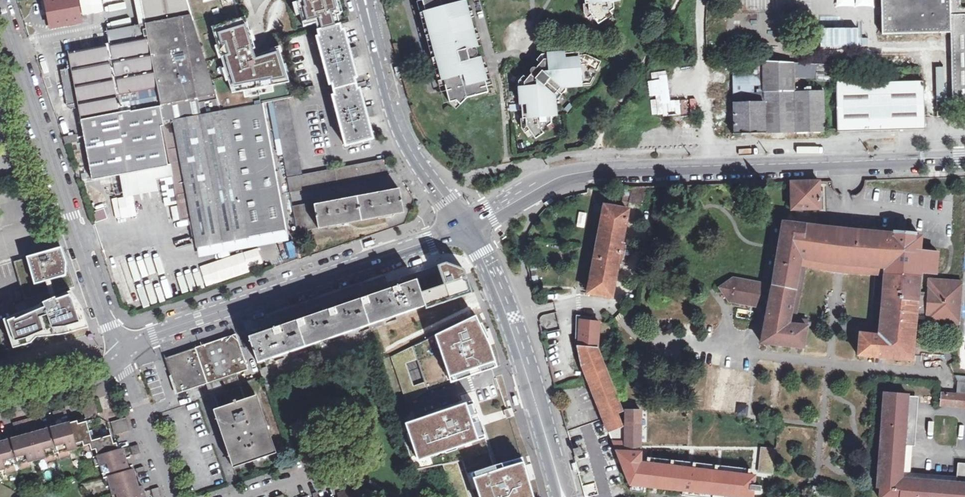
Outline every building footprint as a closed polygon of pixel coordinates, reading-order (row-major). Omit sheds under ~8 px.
[(52,26),(81,21),(77,0),(47,0),(52,26)] [(155,22),(191,15),(187,0),(148,0),(155,22)] [(340,25),(334,0),(309,0),(318,31),(340,25)] [(428,10),(425,11),(444,81),(447,80),(452,102),(459,109),(469,97),(491,92),(488,81),(491,81),(486,62),(485,56),(477,58),(475,49),(482,47),(470,0),(425,0),(428,10)] [(588,3),(586,3),(586,11),(590,17),(595,14),(601,23),(616,13),(613,10),(617,7),(617,1),(624,0),(588,0),(588,3)] [(880,32),(950,32),(951,101),(964,101),(964,0),(880,0),(880,32)] [(127,4),(104,6),(105,13),(128,11),(127,4)] [(248,9),(214,19),(234,85),(289,69),(280,39),(258,45),(248,9)] [(164,121),(221,111),(195,29),(191,15),(155,22),(146,24),(164,121)] [(81,116),(85,137),(164,121),(146,24),(108,31),(110,43),(68,51),(71,68),(61,70),(68,107),(70,109),(78,107),(79,116),(81,116)] [(333,90),(356,84),(354,78),(357,78),(351,57),(358,56),(357,50),(353,51),(352,49),(349,50),(344,30),(341,31),(340,25),(318,31),(319,37),(317,37),(329,85),(332,84),(333,90)] [(545,53),(539,59),(544,63),(540,68),(538,67),(536,67),(534,69),(533,71),(533,73),(534,74),(530,78),(526,75),(521,81),(524,126),(533,140),(537,137),(538,139),(547,133),(546,131),(555,125),(554,117),(561,116),(560,99),(569,88),(586,87),(586,84),(594,83),(604,62),(590,54),(583,55),(583,52),(568,53),(568,51),(545,53)] [(731,74),(730,131),(823,134),(824,88),(794,88),(794,78),(835,79),(834,127),(922,129),(924,78),(831,75),(832,61),(760,59),(759,68),(750,68),(750,74),(731,74)] [(332,96),(346,146),(373,139),(367,116),(374,114),(373,109),(369,110),(368,108),(365,108),(360,89),(357,89),(356,84),(333,90),(335,95),(332,96)] [(287,178),(302,175),(288,99),(283,100),(273,102),(287,178)] [(225,111),(248,238),(286,231),(262,103),(225,111)] [(198,246),(248,238),(225,111),(221,111),(164,121),(172,165),(182,220),(192,218),(198,246)] [(92,179),(172,165),(164,121),(85,137),(92,179)] [(63,137),(66,144),(78,142),(77,135),(63,137)] [(290,192),(390,173),(382,159),(302,175),(287,178),(290,192)] [(825,179),(793,180),(794,208),(826,207),(825,179)] [(318,228),(404,212),(400,190),(314,206),(318,228)] [(552,197),(544,202),(546,206),(554,201),(553,199),(552,197)] [(634,204),(606,199),(588,291),(617,296),(634,204)] [(96,222),(107,221),(105,205),(94,206),(96,222)] [(294,206),(295,219),(311,217),(309,205),(294,206)] [(919,309),(920,291),(922,268),(937,269),(939,248),(922,247),(923,233),(917,233),(917,231),(894,229),(894,230),(871,228),(853,226),(780,219),(779,227),(774,281),(772,305),(768,339),(808,343),(810,322),(811,314),(804,312),(809,263),(839,267),(878,269),(873,320),(867,319),(866,328),(863,351),(920,357),(920,352),(915,352),(919,309)] [(61,248),(13,261),(25,301),(49,294),(54,292),(74,287),(61,248)] [(774,281),(763,279),(732,275),(722,285),(728,299),(772,305),(774,281)] [(933,292),(931,310),(930,317),(959,319),(962,279),(936,276),(934,276),(933,292)] [(249,337),(257,363),(425,306),(418,286),(416,280),(408,283),(406,280),(391,285),(392,288),(376,294),(374,291),(359,296),(360,299),(343,305),(342,302),(327,307),(328,310),(311,316),(310,312),(295,318),(296,321),(279,327),(278,323),(263,328),(264,332),(249,337)] [(931,310),(933,292),(926,291),(920,291),(919,309),(931,310)] [(52,300),(5,320),(14,348),(88,327),(80,305),(72,292),(56,299),(52,300)] [(428,391),(494,365),(473,308),(408,344),(428,391)] [(597,321),(577,320),(576,343),(580,361),(607,429),(622,423),(617,411),(622,409),(596,347),(597,321)] [(369,331),(373,346),(391,341),(387,327),(369,331)] [(177,394),(210,383),(236,374),(248,369),(236,334),(165,358),(177,394)] [(267,367),(260,369),(262,375),(267,391),(274,389),(267,367)] [(236,374),(210,383),(219,408),(245,399),(239,383),(236,374)] [(888,389),(881,486),(883,486),(883,496),(964,496),(964,461),(961,461),(960,479),(909,475),(911,443),(919,443),(922,395),(914,394),(914,391),(888,389)] [(959,390),(944,390),(944,405),(964,406),(964,391),(959,390)] [(471,392),(397,418),(414,470),(489,444),(471,392)] [(276,450),(257,395),(245,399),(219,408),(216,409),(230,451),(228,452),(232,465),(276,450)] [(99,415),(95,401),(82,404),(86,419),(99,415)] [(623,440),(610,440),(623,474),(633,483),(637,484),(746,496),(751,496),(752,491),(753,483),(754,472),(640,459),(641,446),(641,408),(624,407),(623,440)] [(68,416),(66,408),(53,412),(55,419),(68,416)] [(39,416),(24,420),(27,427),(41,423),(39,416)] [(127,418),(119,420),(124,432),(130,431),(127,418)] [(27,427),(24,420),(13,423),(15,431),(27,427)] [(124,432),(119,420),(111,422),(114,435),(124,432)] [(93,457),(119,450),(117,443),(114,444),(111,435),(102,438),(101,435),(94,437),(92,430),(89,431),(87,421),(78,424),(78,421),(69,423),(76,448),(84,446),(85,449),(89,451),(92,451),(93,457)] [(76,448),(69,423),(61,425),(62,430),(53,432),(60,457),(70,455),(68,450),(76,448)] [(28,435),(35,460),(45,457),(46,461),(56,458),(49,433),(40,436),(39,432),(28,435)] [(29,462),(35,460),(28,435),(21,437),(22,441),(13,443),(20,469),(30,466),(29,462)] [(5,468),(6,472),(16,469),(9,444),(0,447),(0,470),(5,468)] [(133,456),(141,453),(138,445),(130,447),(133,456)] [(451,468),(460,496),(532,496),(517,448),(451,468)] [(122,459),(119,450),(93,457),(96,467),(101,466),(103,474),(128,467),(126,458),(122,459)] [(113,494),(138,487),(136,479),(132,480),(129,471),(104,478),(107,488),(111,487),(113,494)] [(145,496),(141,496),(138,487),(113,494),(114,496),(145,496)] [(159,487),(151,490),(153,496),(162,496),(159,487)]
